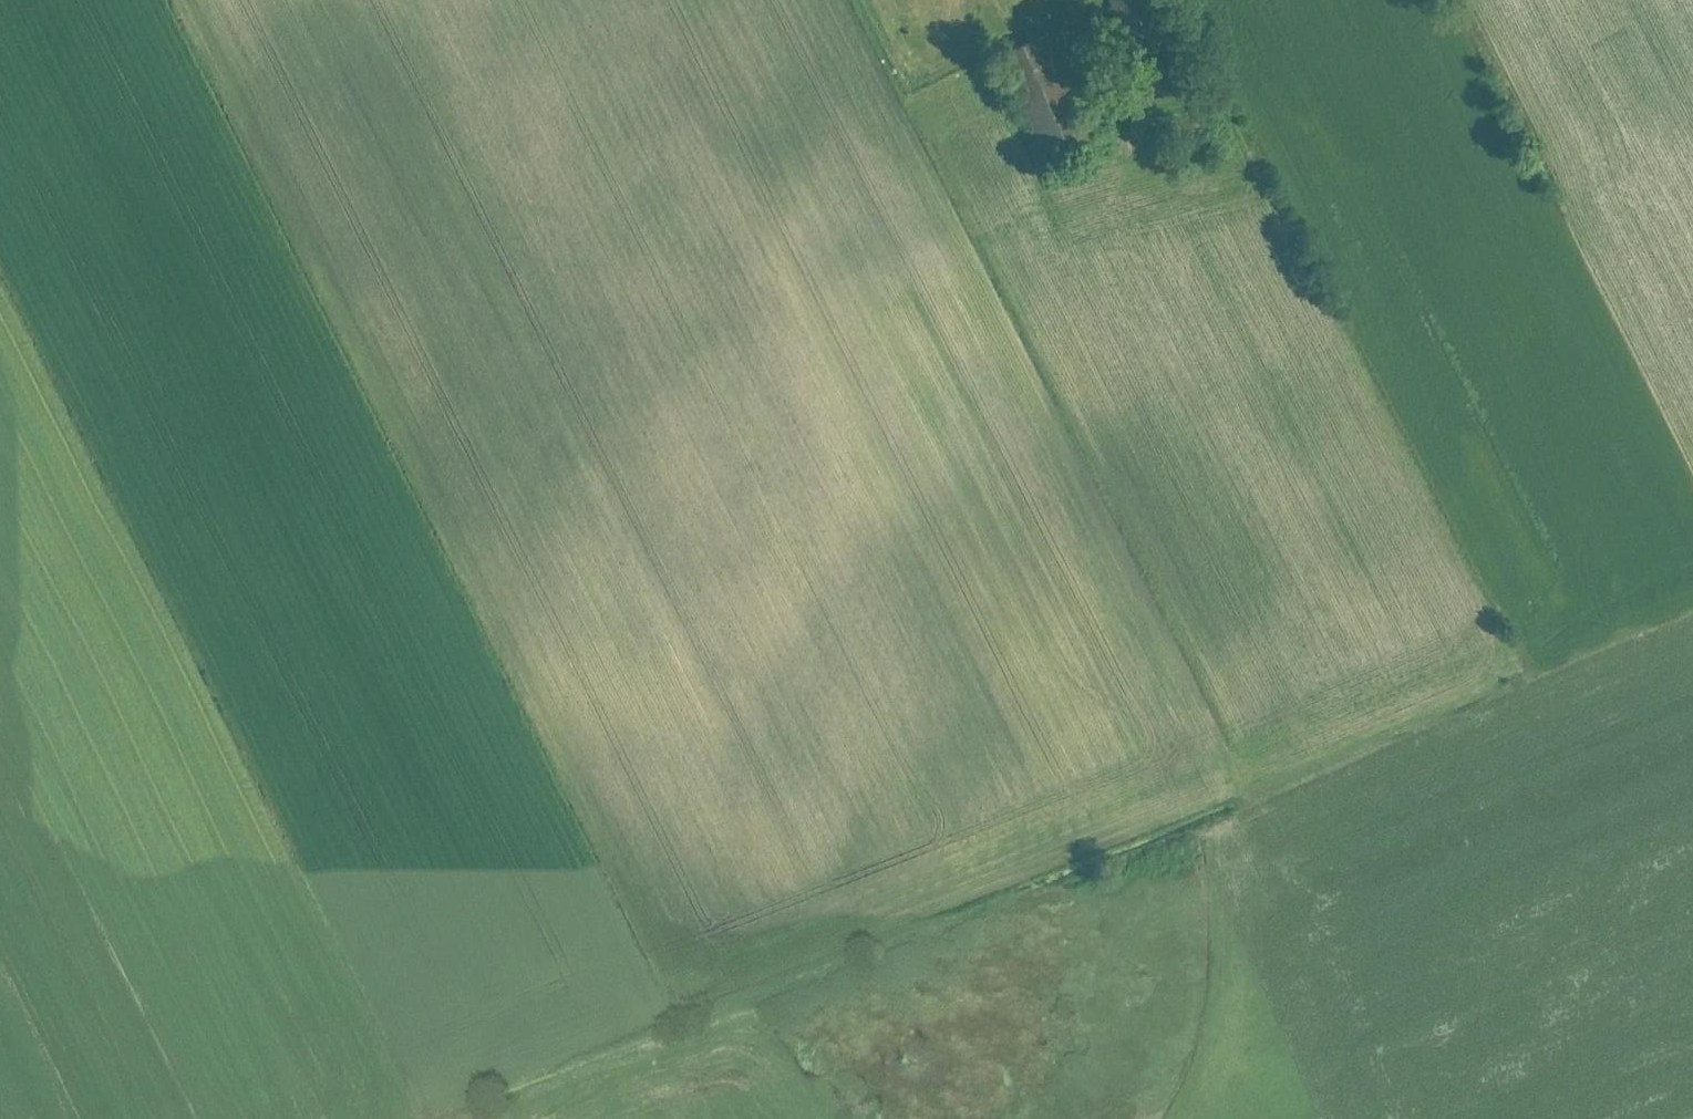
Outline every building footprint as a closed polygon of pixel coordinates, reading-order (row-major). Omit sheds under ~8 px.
[(1135,55),(1175,36),(1158,0),(1109,0),(1135,55)] [(1092,137),(1046,32),(1001,52),(1048,157),(1092,137)]
